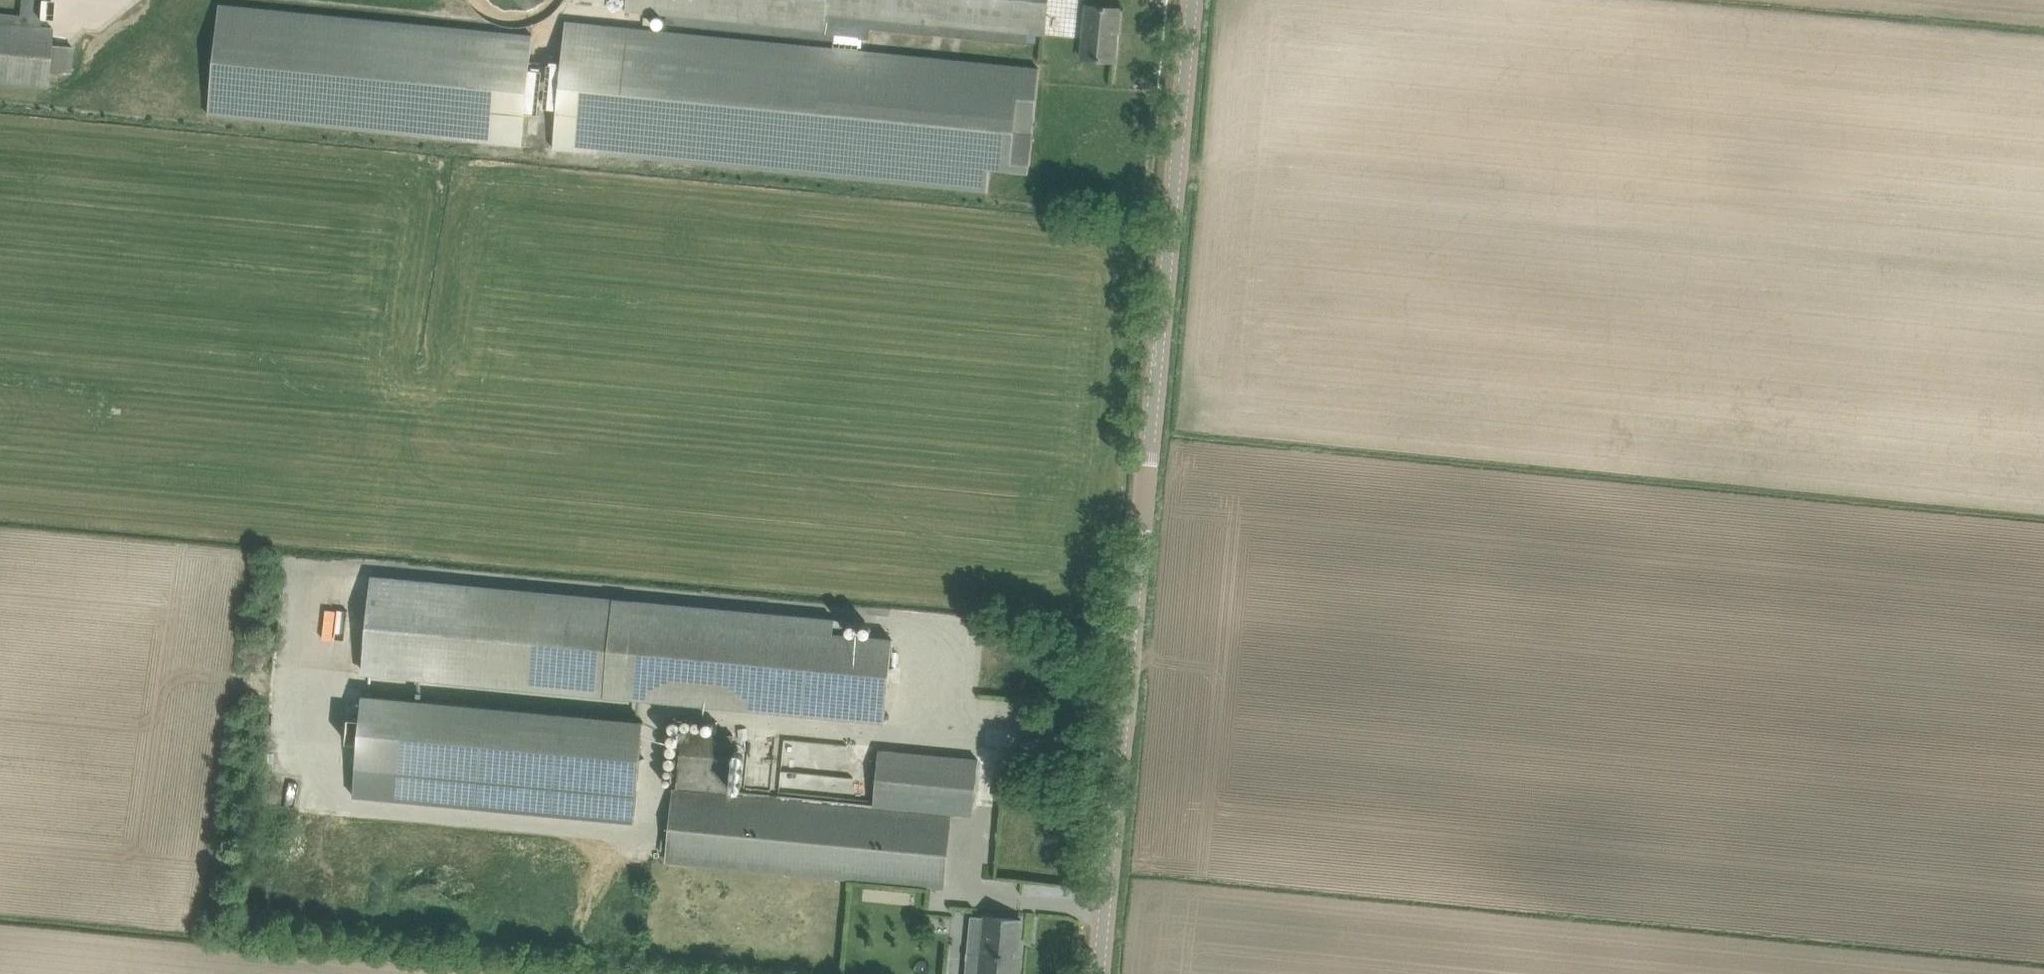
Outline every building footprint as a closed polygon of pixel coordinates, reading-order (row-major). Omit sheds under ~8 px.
[(20,14),(0,12),(0,80),(47,85),(49,69),(70,71),(72,44),(51,42),(53,26),(41,25),(41,17),(50,18),(52,0),(21,0),(20,14)] [(468,0),(470,3),(473,6),(475,9),(478,11),(480,13),(483,15),(486,17),(490,19),(493,20),(496,22),(500,23),(505,24),(508,25),(512,25),(517,25),(523,24),(526,24),(530,23),(535,21),(538,20),(541,18),(544,16),(547,14),(552,11),(555,7),(558,4),(560,2),(561,0),(468,0)] [(1039,67),(859,50),(860,38),(869,38),(870,27),(1026,43),(1027,33),(1044,35),(1047,0),(626,0),(625,10),(655,12),(667,13),(666,24),(834,40),(834,47),(565,21),(561,64),(552,63),(548,107),(557,107),(553,148),(987,191),(989,168),(1028,172),(1039,67)] [(1081,35),(1088,0),(1068,0),(1062,32),(1081,35)] [(1082,57),(1114,60),(1119,8),(1087,4),(1082,57)] [(534,112),(538,69),(529,69),(532,35),(219,5),(208,114),(521,145),(524,112),(534,112)] [(833,633),(834,619),(374,575),(365,673),(884,721),(892,638),(833,633)] [(356,766),(353,795),(634,821),(637,792),(643,721),(362,695),(356,766)] [(1076,709),(1074,723),(1087,724),(1088,710),(1076,709)] [(948,812),(873,804),(728,790),(733,734),(682,730),(676,786),(671,786),(664,861),(940,887),(948,812)] [(973,814),(978,759),(879,749),(873,804),(948,812),(973,814)] [(1019,946),(1021,919),(985,916),(982,953),(966,952),(966,959),(968,959),(966,973),(996,973),(998,973),(1019,973),(1022,946),(1019,946)]
